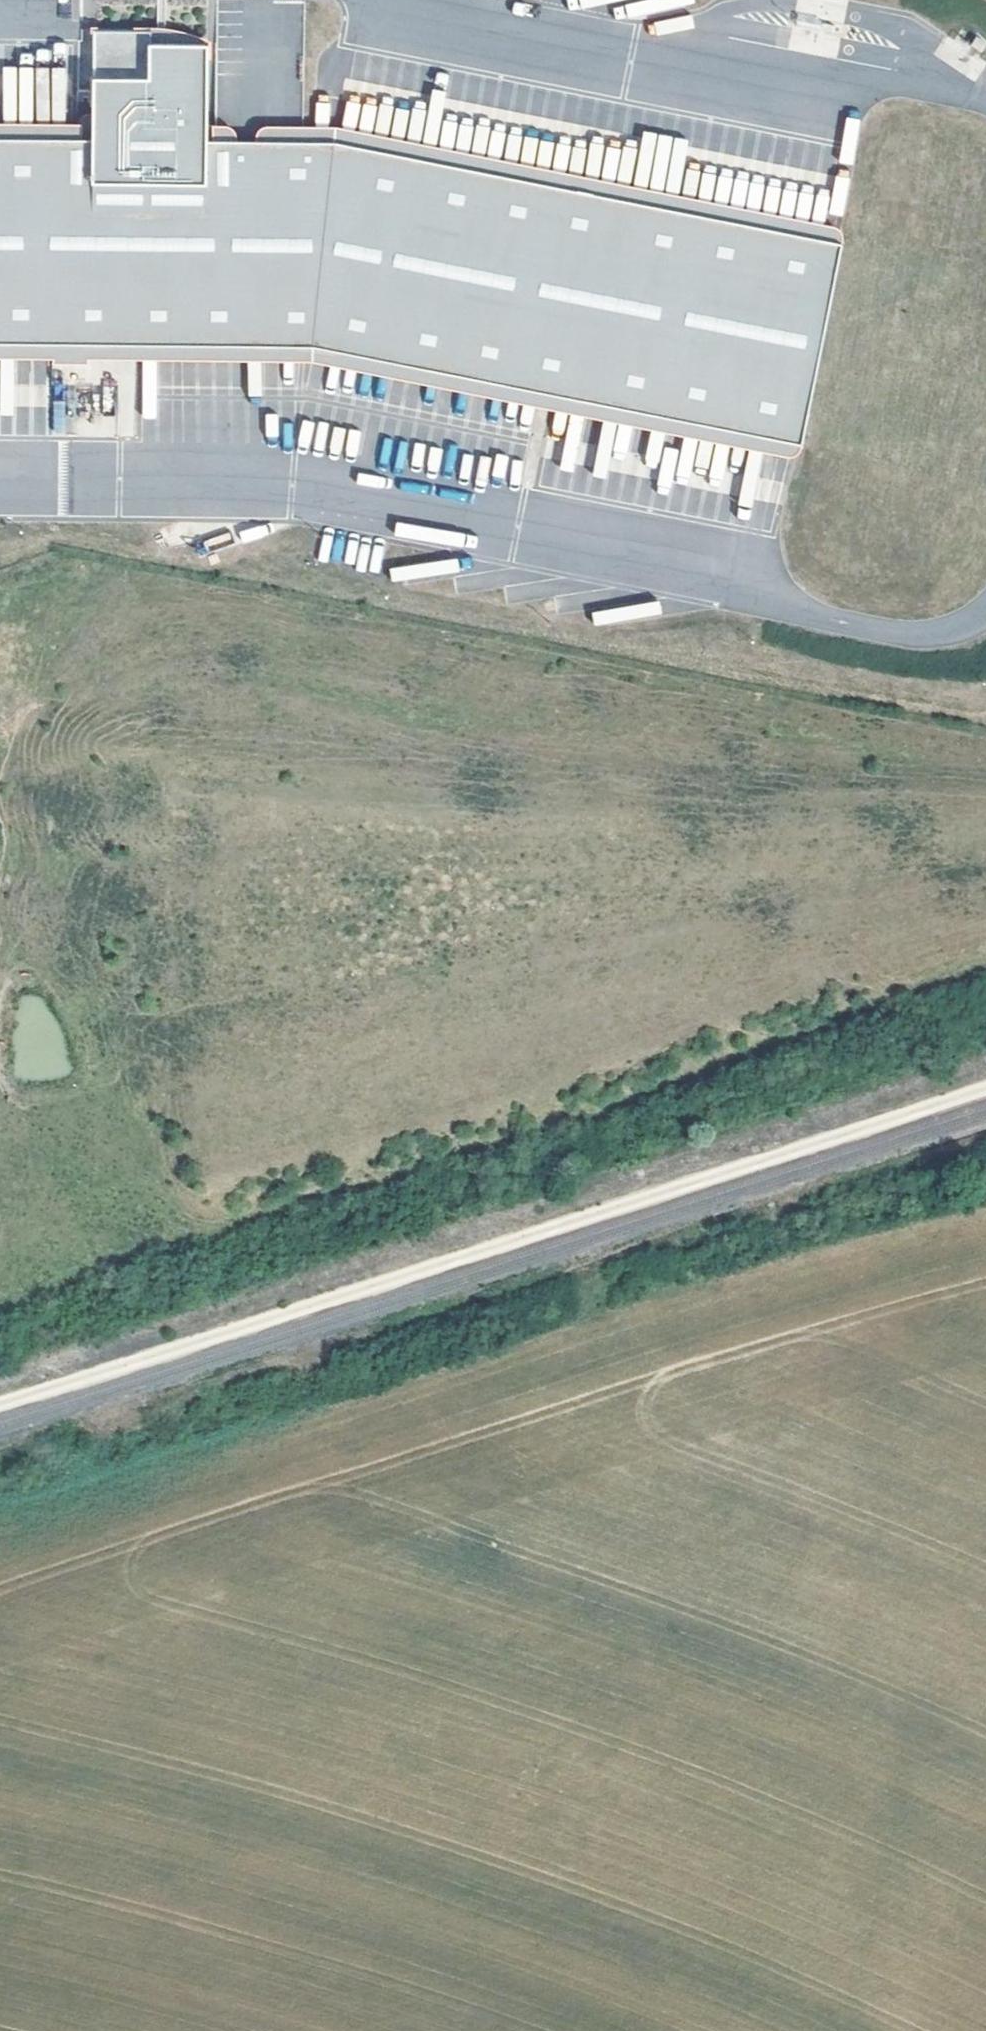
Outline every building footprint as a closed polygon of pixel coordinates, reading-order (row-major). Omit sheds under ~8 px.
[(313,348),(801,447),(842,240),(334,138),(206,136),(207,123),(208,43),(165,43),(165,50),(151,50),(152,29),(94,29),(93,113),(92,138),(0,137),(0,345),(313,348)] [(162,29),(152,29),(151,50),(165,50),(165,43),(208,43),(195,37),(184,34),(173,31),(162,29)] [(92,138),(93,113),(87,114),(82,117),(78,121),(78,125),(0,124),(0,137),(92,138)] [(207,123),(206,136),(334,138),(842,240),(843,235),(840,230),(835,226),(336,125),(207,123)] [(0,345),(0,358),(53,358),(53,362),(86,363),(86,359),(310,361),(786,457),(792,457),(796,455),(800,451),(801,447),(313,348),(0,345)]
